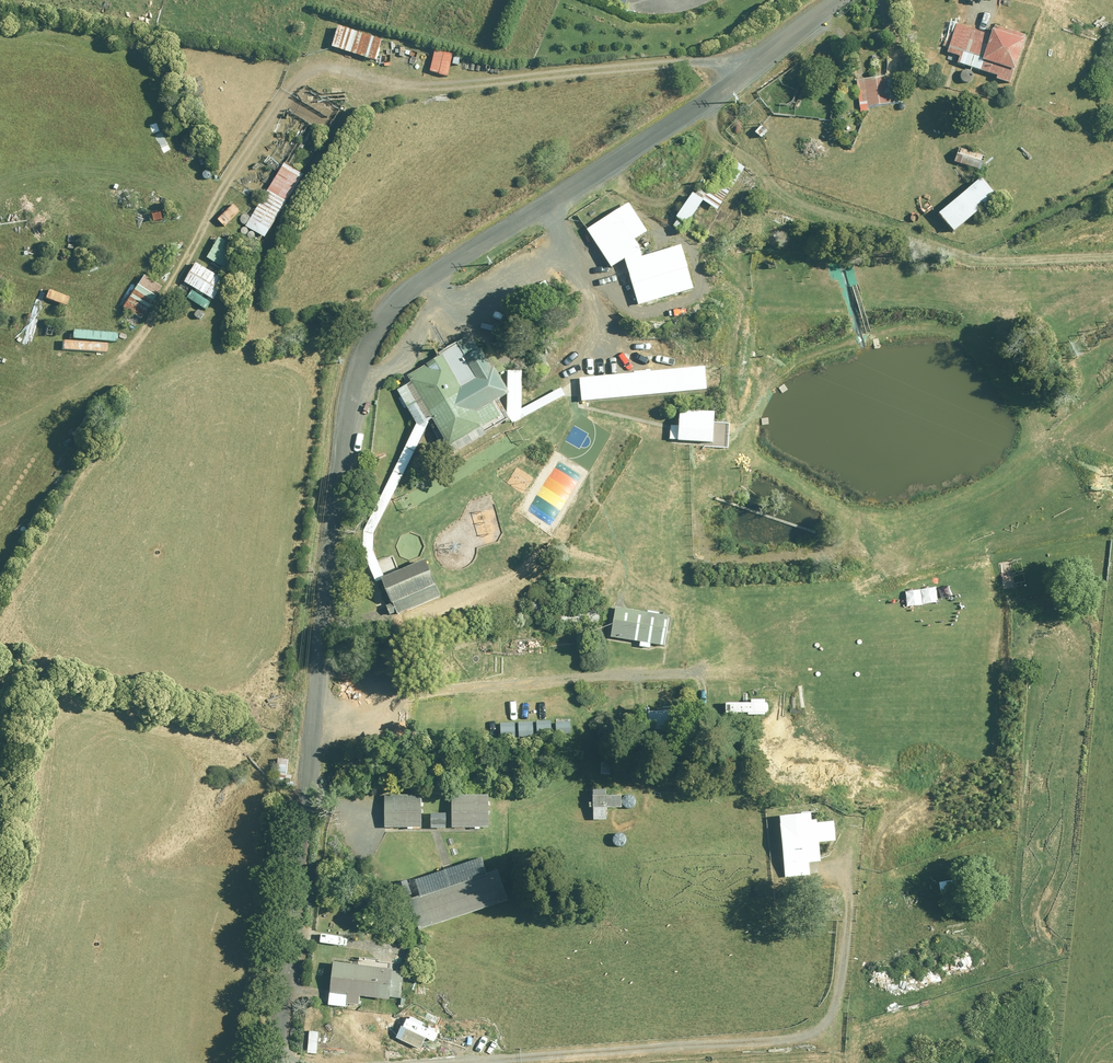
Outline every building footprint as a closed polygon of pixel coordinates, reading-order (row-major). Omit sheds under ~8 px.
[(1014,83),(1030,39),(997,27),(994,37),(955,23),(945,50),(961,56),(959,63),(1014,83)] [(341,26),(334,48),(377,62),(384,41),(341,26)] [(871,107),(900,104),(898,78),(858,81),(860,112),(872,111),(871,107)] [(258,232),(269,238),(307,176),(286,164),(250,222),(260,228),(258,232)] [(958,233),(999,196),(984,179),(943,216),(958,233)] [(715,194),(704,186),(676,224),(684,230),(706,201),(719,211),(731,194),(724,189),(720,193),(717,190),(715,194)] [(623,216),(596,232),(617,266),(643,250),(623,216)] [(687,246),(635,260),(647,303),(699,289),(687,246)] [(228,281),(198,264),(187,283),(217,301),(228,281)] [(144,276),(122,306),(140,319),(162,290),(144,276)] [(438,417),(455,447),(505,418),(498,406),(515,396),(500,369),(498,370),(476,333),(429,361),(431,364),(410,376),(415,384),(397,394),(418,429),(425,425),(432,421),(438,417)] [(709,368),(584,380),(586,400),(711,387),(709,368)] [(530,412),(531,415),(567,397),(565,392),(536,407),(537,409),(530,412)] [(718,415),(682,413),(681,432),(680,441),(716,443),(718,415)] [(425,425),(418,429),(363,542),(366,554),(393,617),(401,616),(386,579),(375,551),(376,535),(432,421),(425,425)] [(876,557),(870,558),(872,569),(885,566),(884,561),(877,562),(876,557)] [(432,561),(386,579),(390,588),(401,616),(446,598),(432,561)] [(532,614),(533,616),(536,616),(538,616),(540,616),(542,614),(543,612),(544,610),(544,608),(543,606),(542,604),(540,603),(537,602),(535,602),(533,604),(531,605),(530,607),(530,610),(530,612),(532,614)] [(671,616),(618,607),(613,636),(666,645),(671,616)] [(546,621),(548,622),(550,623),(552,623),(554,622),(556,621),(558,619),(558,617),(558,614),(557,612),(556,610),(554,609),(551,609),(549,609),(547,610),(545,612),(544,614),(544,616),(545,619),(546,621)] [(576,623),(578,625),(580,626),(582,626),(584,625),(586,624),(588,622),(588,620),(588,617),(587,615),(586,613),(584,612),(581,612),(579,612),(577,613),(575,615),(574,617),(574,619),(574,622),(576,623)] [(592,624),(594,625),(596,626),(598,626),(600,625),(602,624),(604,622),(604,620),(604,617),(603,615),(602,613),(600,612),(598,612),(595,612),(593,613),(591,615),(590,617),(590,619),(591,622),(592,624)] [(560,625),(562,627),(564,627),(567,628),(569,627),(571,625),(572,624),(573,621),(573,619),(572,617),(570,615),(568,614),(566,613),(564,614),(561,615),(560,616),(559,619),(558,621),(559,623),(560,625)] [(1031,665),(1031,657),(1012,658),(1013,666),(1031,665)] [(574,735),(573,723),(558,724),(559,736),(574,735)] [(554,736),(554,724),(539,725),(540,737),(554,736)] [(535,737),(535,725),(520,726),(521,738),(535,737)] [(517,738),(516,726),(501,727),(502,739),(517,738)] [(601,775),(612,776),(613,762),(602,762),(601,775)] [(609,788),(592,788),(592,822),(609,821),(608,807),(620,807),(620,797),(609,797),(609,788)] [(426,796),(386,796),(386,829),(426,829),(426,796)] [(626,808),(628,809),(630,810),(632,810),(634,809),(636,808),(638,806),(638,804),(638,801),(637,799),(636,797),(634,796),(631,796),(629,796),(627,797),(625,799),(624,801),(624,803),(624,806),(626,808)] [(495,797),(455,797),(455,830),(495,830),(495,797)] [(810,808),(774,808),(779,856),(815,853),(816,835),(825,836),(826,818),(810,817),(810,808)] [(449,815),(432,815),(432,830),(449,830),(449,815)] [(615,846),(617,847),(620,848),(622,848),(624,847),(626,846),(627,844),(628,842),(628,840),(627,837),(625,836),(623,834),(621,834),(619,834),(617,835),(615,837),(614,839),(614,842),(614,844),(615,846)] [(502,870),(418,897),(413,881),(400,885),(415,931),(511,900),(502,870)] [(384,972),(329,965),(326,993),(381,1000),(384,972)]
